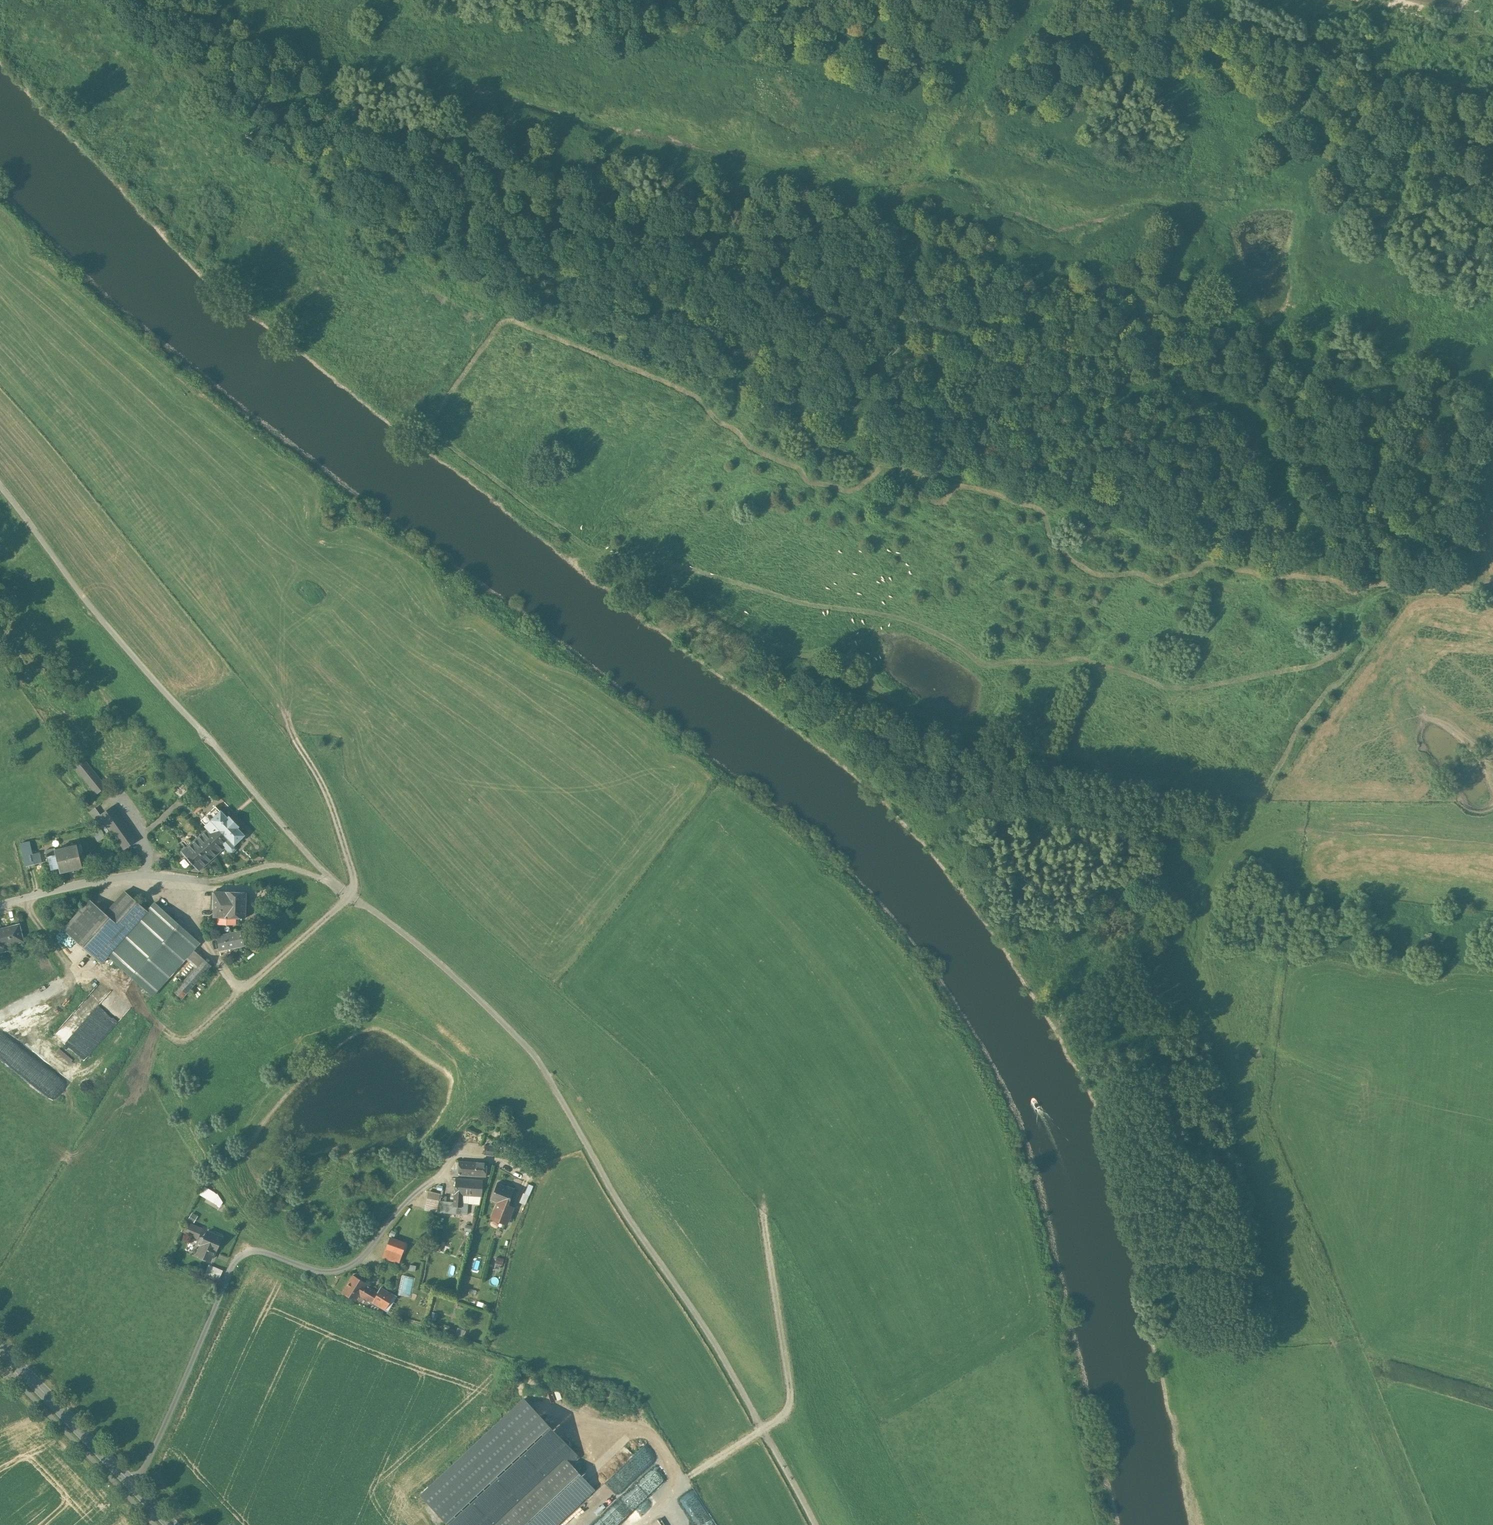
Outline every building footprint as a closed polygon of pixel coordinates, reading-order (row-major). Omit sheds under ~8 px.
[(99,779),(81,757),(73,763),(91,786),(99,779)] [(105,787),(99,779),(91,786),(97,794),(105,787)] [(137,841),(112,806),(100,814),(125,849),(137,841)] [(220,811),(215,806),(201,820),(206,825),(205,825),(208,828),(181,851),(199,871),(225,847),(228,850),(233,852),(236,849),(235,844),(245,835),(237,827),(239,826),(229,816),(228,817),(221,810),(220,811)] [(29,841),(21,843),(24,856),(32,854),(29,841)] [(55,850),(59,868),(60,872),(82,867),(77,844),(55,850)] [(55,848),(45,850),(50,870),(59,868),(55,850),(55,848)] [(39,852),(32,854),(24,856),(26,866),(41,862),(39,852)] [(105,913),(79,943),(102,963),(108,956),(108,955),(147,911),(125,891),(105,913)] [(246,892),(225,891),(214,891),(213,916),(218,917),(225,917),(236,917),(245,918),(246,892)] [(90,899),(63,929),(79,943),(105,913),(90,899)] [(199,942),(155,902),(147,911),(108,955),(108,956),(152,995),(199,942)] [(267,910),(267,918),(284,919),(284,911),(267,910)] [(236,917),(225,917),(218,917),(218,923),(227,925),(236,923),(236,917)] [(7,949),(6,944),(22,940),(18,924),(0,929),(0,950),(7,949)] [(242,931),(217,936),(221,958),(246,953),(242,931)] [(203,958),(174,992),(182,999),(211,965),(203,958)] [(69,1044),(107,989),(96,982),(59,1037),(69,1044)] [(17,1024),(31,1016),(24,1003),(9,1011),(17,1024)] [(487,1162),(458,1160),(458,1169),(457,1175),(486,1176),(487,1162)] [(483,1180),(456,1178),(454,1197),(454,1202),(453,1213),(463,1214),(468,1203),(480,1204),(481,1196),(483,1180)] [(506,1186),(497,1182),(490,1199),(491,1199),(498,1202),(507,1205),(508,1205),(514,1188),(507,1185),(506,1186)] [(529,1184),(525,1193),(529,1195),(533,1186),(529,1184)] [(217,1194),(211,1191),(207,1198),(213,1201),(217,1194)] [(525,1193),(523,1193),(519,1202),(525,1204),(529,1195),(525,1193)] [(438,1201),(427,1198),(424,1210),(436,1212),(438,1201)] [(454,1202),(439,1201),(438,1207),(438,1212),(453,1213),(454,1202)] [(507,1205),(498,1202),(492,1218),(506,1223),(512,1207),(508,1205),(507,1205)] [(202,1229),(190,1224),(186,1233),(198,1238),(202,1229)] [(207,1231),(197,1254),(210,1260),(213,1252),(215,1253),(221,1237),(207,1231)] [(405,1243),(390,1238),(386,1248),(401,1254),(405,1243)] [(401,1254),(386,1248),(383,1256),(398,1262),(401,1254)] [(219,1279),(222,1268),(208,1264),(205,1274),(219,1279)] [(397,1292),(409,1295),(413,1277),(402,1274),(397,1292)] [(366,1283),(353,1275),(342,1292),(355,1300),(359,1294),(372,1302),(372,1301),(385,1309),(393,1295),(381,1287),(378,1293),(370,1288),(370,1287),(370,1288),(367,1286),(368,1286),(367,1285),(367,1286),(365,1285),(366,1283)] [(455,1336),(463,1339),(466,1330),(458,1327),(455,1336)] [(580,1457),(523,1397),(420,1494),(449,1524),(555,1524),(594,1489),(571,1465),(580,1457)]
